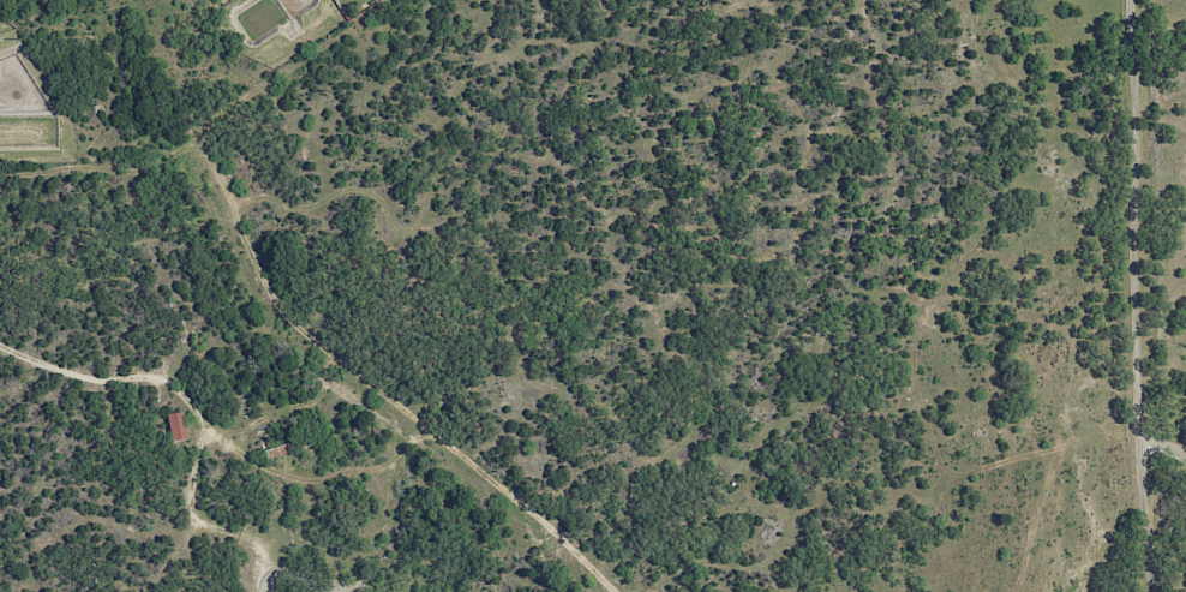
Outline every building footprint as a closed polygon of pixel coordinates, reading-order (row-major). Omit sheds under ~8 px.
[(169,412),(171,440),(187,440),(185,411),(169,412)]
